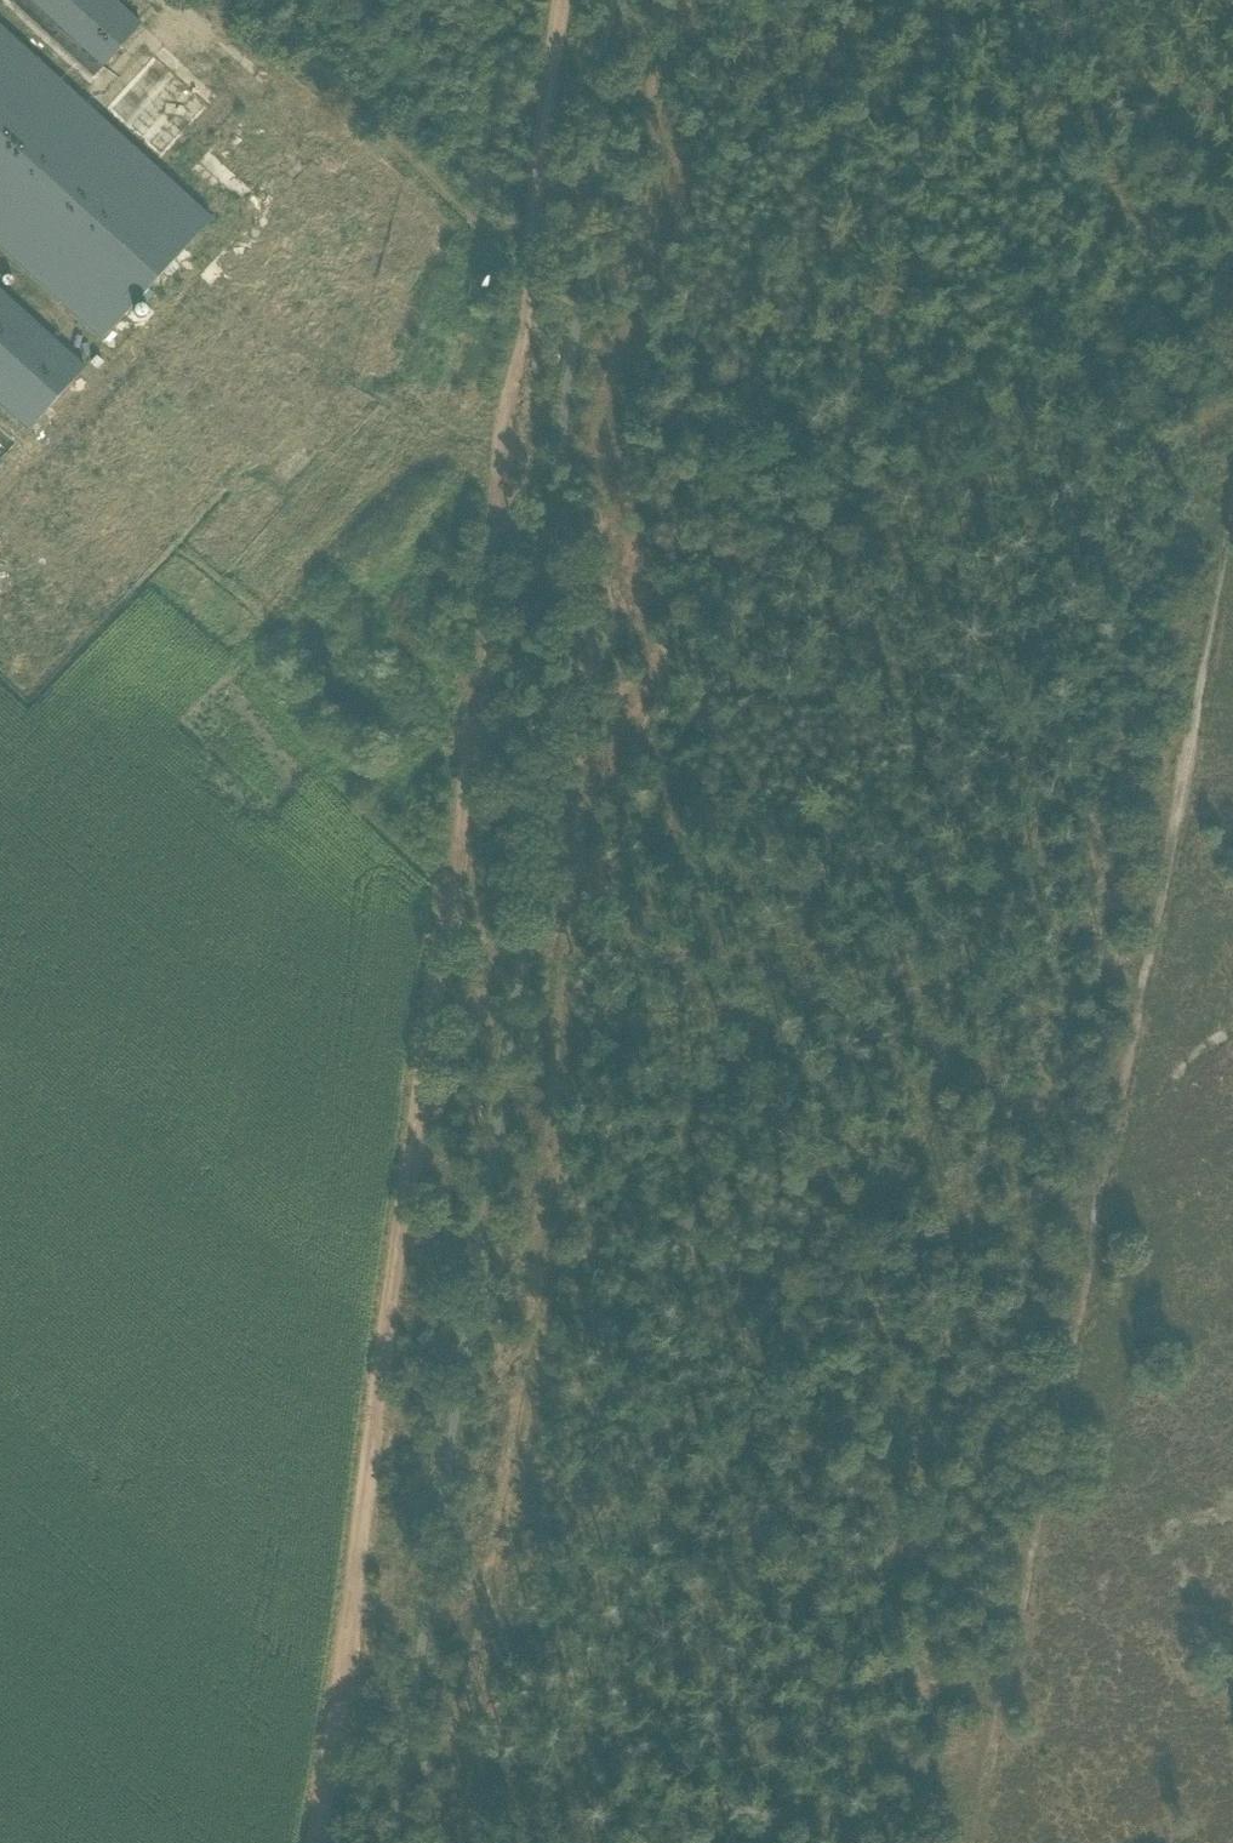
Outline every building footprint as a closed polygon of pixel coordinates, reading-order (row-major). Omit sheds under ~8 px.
[(113,1),(114,0),(15,0),(12,3),(93,76),(97,71),(124,43),(140,25),(113,1)] [(102,341),(213,218),(0,25),(0,249),(102,341)] [(28,430),(86,367),(0,289),(0,405),(28,430)] [(11,452),(0,442),(0,464),(11,452)]
